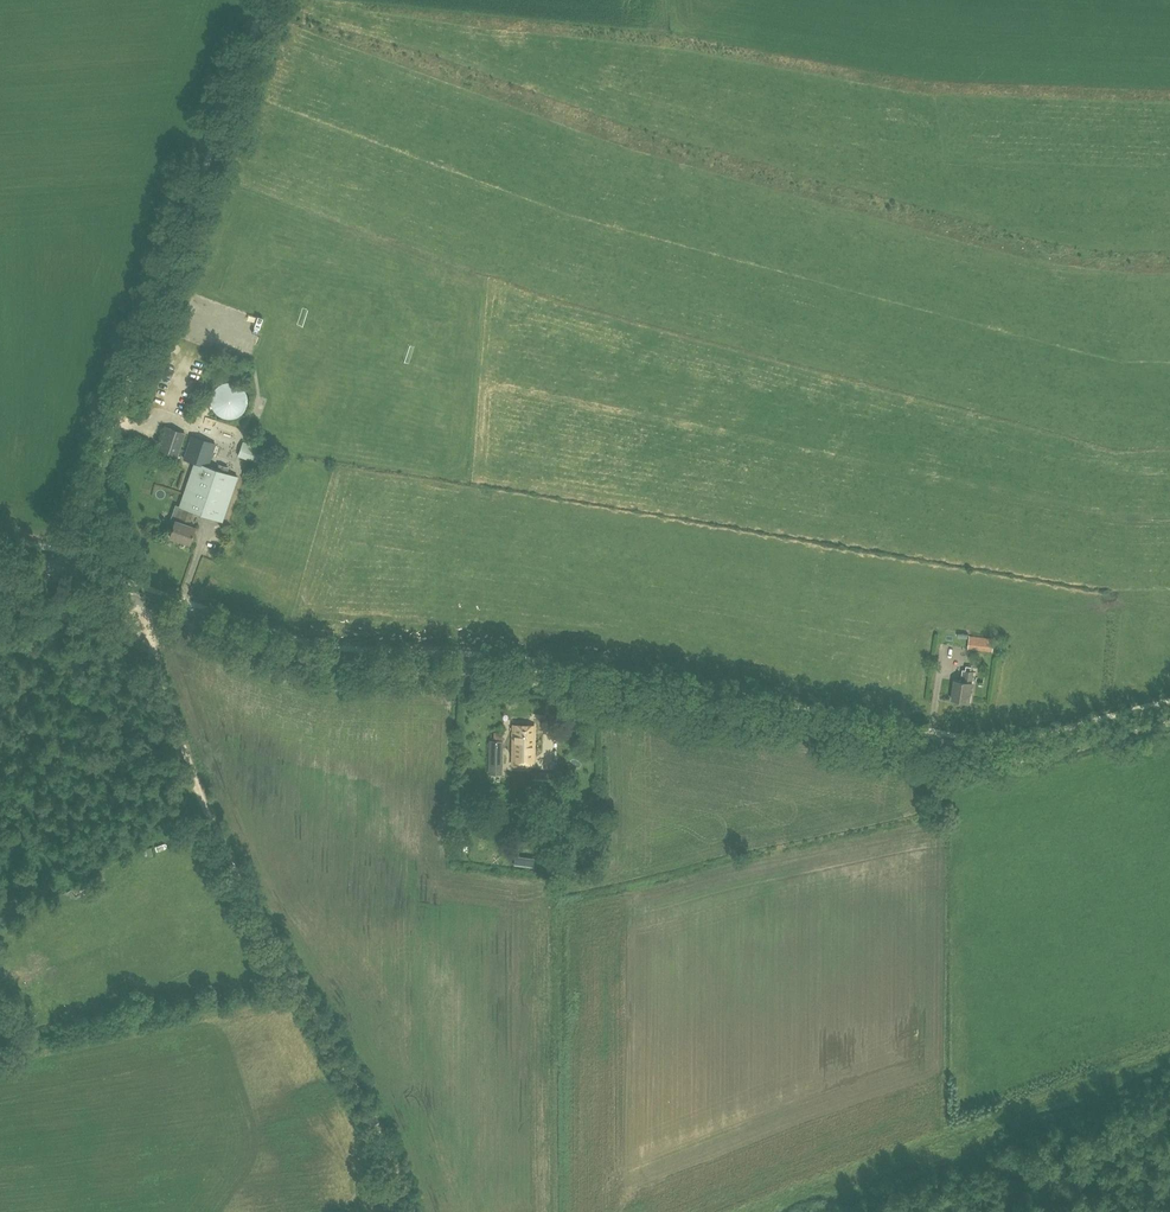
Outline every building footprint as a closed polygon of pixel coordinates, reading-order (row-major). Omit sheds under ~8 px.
[(213,393),(210,399),(211,404),(212,408),(215,414),(221,418),(226,420),(233,419),(239,417),(244,412),(247,407),(248,402),(248,398),(246,394),(244,390),(241,386),(237,384),(232,383),(226,383),(221,384),(216,387),(213,393)] [(160,450),(178,456),(185,434),(167,428),(160,450)] [(241,457),(251,459),(255,445),(246,442),(241,457)] [(237,477),(195,462),(180,507),(184,509),(179,522),(175,520),(169,537),(190,544),(195,527),(189,525),(193,512),(222,522),(237,477)] [(969,637),(968,649),(993,652),(993,639),(969,637)] [(952,700),(969,702),(974,672),(971,671),(972,667),(967,666),(966,670),(963,670),(961,681),(955,680),(952,700)] [(534,726),(513,726),(513,748),(534,748),(534,726)] [(502,774),(503,741),(503,727),(490,727),(490,741),(488,741),(488,773),(502,774)] [(560,772),(533,771),(532,785),(550,785),(549,794),(560,794),(560,772)] [(526,823),(516,823),(516,832),(517,833),(517,837),(525,837),(525,833),(526,833),(526,823)] [(148,853),(140,857),(143,864),(151,860),(148,853)]
